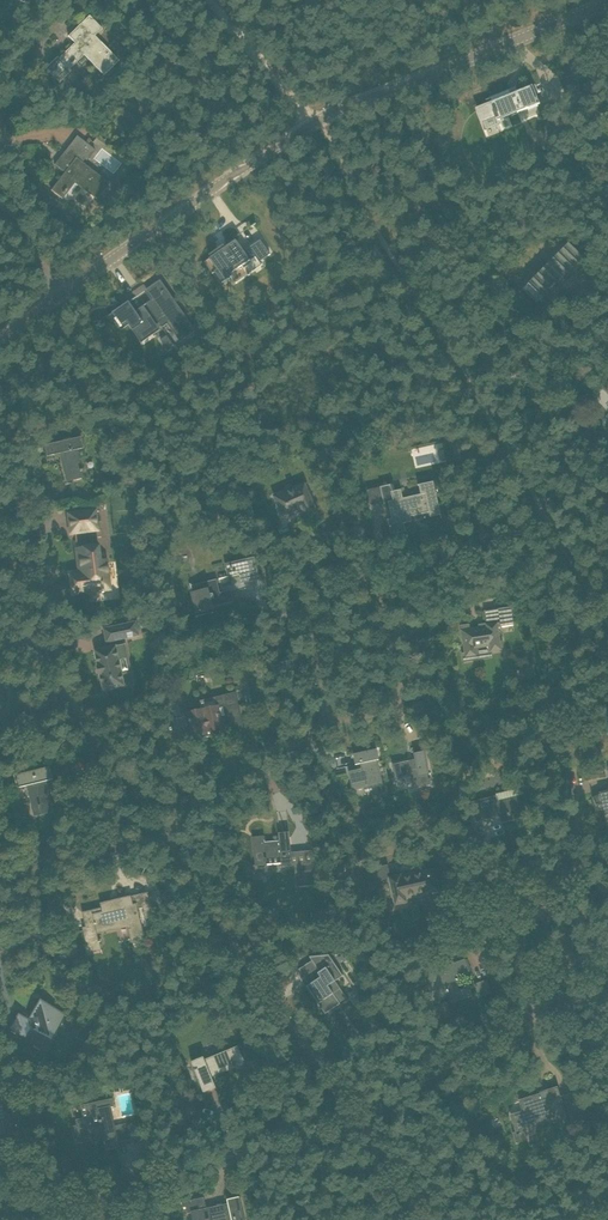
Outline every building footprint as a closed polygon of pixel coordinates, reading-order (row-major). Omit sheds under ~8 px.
[(83,55),(103,76),(119,60),(95,35),(102,28),(90,16),(68,36),(74,43),(58,58),(69,69),(83,55)] [(54,77),(59,83),(67,76),(61,70),(54,77)] [(491,104),(478,109),(483,122),(495,117),(496,119),(497,118),(498,121),(500,120),(508,116),(517,113),(518,113),(521,123),(540,115),(537,107),(536,105),(540,104),(532,85),(516,92),(517,93),(511,95),(509,91),(510,91),(510,90),(486,100),(486,101),(491,99),(493,102),(491,103),(491,104)] [(64,172),(51,190),(62,199),(74,183),(97,200),(110,183),(82,163),(85,160),(86,161),(95,150),(77,136),(54,165),(64,172)] [(47,201),(55,208),(59,203),(51,196),(47,201)] [(215,255),(209,259),(213,264),(215,268),(216,267),(217,270),(215,272),(219,277),(223,283),(228,279),(233,276),(232,276),(244,268),(242,265),(249,261),(250,261),(252,259),(254,257),(254,258),(256,257),(259,262),(270,254),(260,240),(244,251),(236,240),(235,239),(235,238),(218,249),(219,252),(215,255)] [(523,289),(537,303),(583,257),(569,243),(523,289)] [(151,301),(146,304),(163,328),(168,324),(169,323),(178,335),(190,326),(174,303),(171,298),(166,291),(163,287),(159,282),(159,281),(146,290),(153,299),(151,301)] [(129,302),(113,313),(113,314),(116,319),(115,319),(121,327),(122,326),(121,324),(128,319),(132,325),(133,325),(140,335),(151,328),(151,327),(146,320),(151,317),(144,306),(136,311),(130,302),(129,302)] [(167,335),(161,340),(168,350),(174,346),(167,335)] [(120,436),(112,439),(115,447),(123,444),(120,436)] [(44,445),(46,456),(61,453),(63,461),(66,460),(70,479),(83,476),(77,449),(83,448),(80,437),(44,445)] [(429,512),(430,517),(441,515),(434,482),(418,485),(420,494),(403,498),(401,489),(391,491),(393,500),(388,501),(392,518),(387,519),(391,534),(405,531),(404,523),(411,521),(410,516),(429,512)] [(296,486),(295,485),(273,494),(284,517),(303,509),(307,517),(317,512),(304,483),(296,486)] [(69,514),(71,533),(100,529),(99,522),(101,521),(100,510),(95,511),(69,514)] [(81,573),(71,574),(73,593),(100,590),(101,593),(103,593),(102,587),(108,587),(105,561),(98,561),(97,547),(77,549),(79,569),(81,569),(81,573)] [(254,558),(226,565),(229,577),(240,574),(242,583),(253,580),(253,579),(258,578),(259,578),(254,558)] [(213,606),(233,601),(230,592),(220,594),(217,580),(219,580),(219,579),(196,585),(196,583),(195,583),(195,584),(190,586),(192,592),(190,593),(196,614),(214,609),(213,606)] [(500,611),(502,626),(513,625),(511,610),(500,611)] [(140,636),(137,622),(118,626),(121,640),(140,636)] [(487,626),(470,629),(469,625),(461,626),(465,654),(463,654),(464,662),(477,660),(476,651),(491,648),(491,651),(501,650),(497,623),(487,625),(487,626)] [(113,647),(95,650),(98,666),(99,675),(100,675),(104,690),(125,686),(122,674),(130,672),(127,657),(124,645),(124,644),(113,647)] [(527,648),(520,650),(522,658),(529,656),(527,648)] [(244,736),(235,694),(216,698),(218,706),(188,713),(193,735),(231,727),(234,738),(244,736)] [(184,716),(180,700),(168,703),(172,718),(184,716)] [(405,742),(387,746),(390,762),(403,759),(402,751),(406,750),(405,742)] [(350,773),(353,789),(382,783),(377,760),(379,760),(376,749),(353,754),(355,765),(361,764),(363,770),(350,773)] [(415,758),(392,763),(395,781),(410,777),(413,789),(430,785),(428,774),(429,774),(427,763),(424,751),(414,754),(415,758)] [(40,808),(41,814),(51,811),(44,781),(50,780),(47,769),(16,776),(19,787),(29,785),(31,796),(29,797),(32,807),(38,806),(38,808),(40,808)] [(599,793),(599,795),(593,798),(593,797),(592,798),(598,811),(602,810),(605,822),(607,821),(607,791),(599,793)] [(471,802),(473,810),(476,822),(500,815),(502,821),(528,815),(523,794),(498,800),(496,795),(471,802)] [(279,834),(280,839),(280,844),(265,845),(264,837),(253,838),(256,866),(254,866),(255,872),(268,871),(267,864),(281,862),(281,866),(292,865),(289,833),(279,834)] [(296,864),(299,886),(316,884),(314,862),(296,864)] [(379,880),(376,868),(363,871),(366,883),(379,880)] [(406,902),(405,898),(439,891),(434,869),(401,877),(400,876),(389,878),(395,905),(406,902)] [(86,927),(83,928),(87,945),(84,946),(86,953),(102,949),(98,933),(128,926),(131,942),(145,938),(138,909),(143,907),(144,911),(152,909),(148,893),(131,897),(131,896),(100,904),(102,908),(83,913),(86,927)] [(146,920),(148,928),(155,926),(153,919),(146,920)] [(329,955),(309,957),(312,960),(320,972),(318,973),(321,977),(309,985),(307,986),(325,1014),(340,1004),(340,1003),(333,993),(340,988),(336,981),(343,976),(329,955)] [(429,973),(432,984),(427,985),(433,1002),(449,996),(451,1003),(472,995),(469,986),(457,990),(452,977),(469,971),(465,960),(429,973)] [(10,1029),(20,1035),(25,1038),(30,1028),(51,1040),(65,1015),(41,1001),(29,1021),(18,1015),(10,1029)] [(372,1008),(363,1015),(373,1030),(379,1027),(372,1008)] [(87,1027),(80,1039),(85,1042),(85,1043),(87,1044),(95,1031),(87,1027)] [(216,1087),(211,1076),(243,1063),(237,1048),(226,1052),(226,1050),(205,1059),(204,1056),(191,1061),(204,1093),(216,1087)] [(547,1093),(542,1094),(520,1101),(523,1110),(509,1114),(516,1134),(536,1127),(535,1123),(565,1114),(569,1126),(584,1122),(575,1093),(560,1098),(557,1087),(547,1091),(547,1093)] [(83,1117),(75,1119),(77,1125),(74,1126),(77,1141),(93,1138),(94,1140),(105,1137),(108,1148),(118,1145),(117,1141),(131,1138),(128,1123),(114,1126),(110,1107),(114,1106),(112,1098),(80,1105),(83,1117)] [(601,1105),(594,1107),(598,1120),(605,1118),(601,1105)] [(238,1198),(238,1197),(227,1199),(228,1205),(192,1212),(194,1219),(243,1219),(238,1198)] [(194,1210),(192,1200),(185,1201),(187,1211),(194,1210)]
